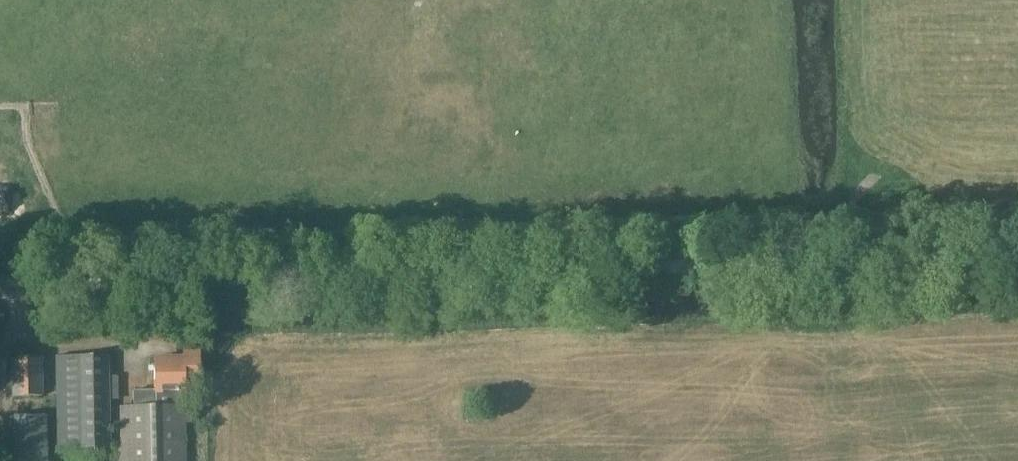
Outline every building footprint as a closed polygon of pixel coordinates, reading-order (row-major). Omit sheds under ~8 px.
[(187,373),(200,372),(200,352),(183,352),(183,357),(155,358),(155,389),(134,390),(135,405),(121,405),(123,460),(187,460),(186,421),(192,421),(192,404),(188,404),(187,373)] [(58,356),(54,356),(55,395),(56,449),(81,448),(110,447),(108,355),(78,356),(58,356)] [(42,357),(13,357),(14,396),(43,396),(42,357)] [(48,414),(12,415),(13,460),(49,460),(48,414)]
